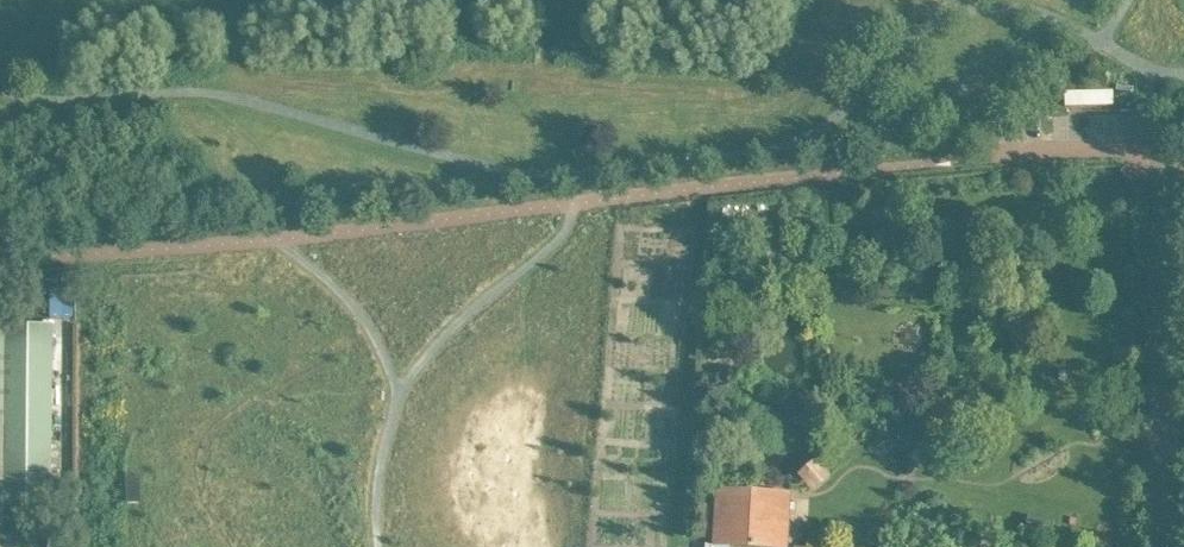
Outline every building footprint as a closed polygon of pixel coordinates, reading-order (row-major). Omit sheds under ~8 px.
[(792,208),(806,226),(817,217),(803,199),(792,208)] [(777,214),(778,241),(788,241),(787,213),(777,214)] [(52,505),(53,324),(0,324),(0,505),(52,505)] [(141,474),(127,475),(126,475),(127,485),(141,484),(141,474)] [(756,546),(774,546),(777,494),(718,491),(715,545),(756,546)]
